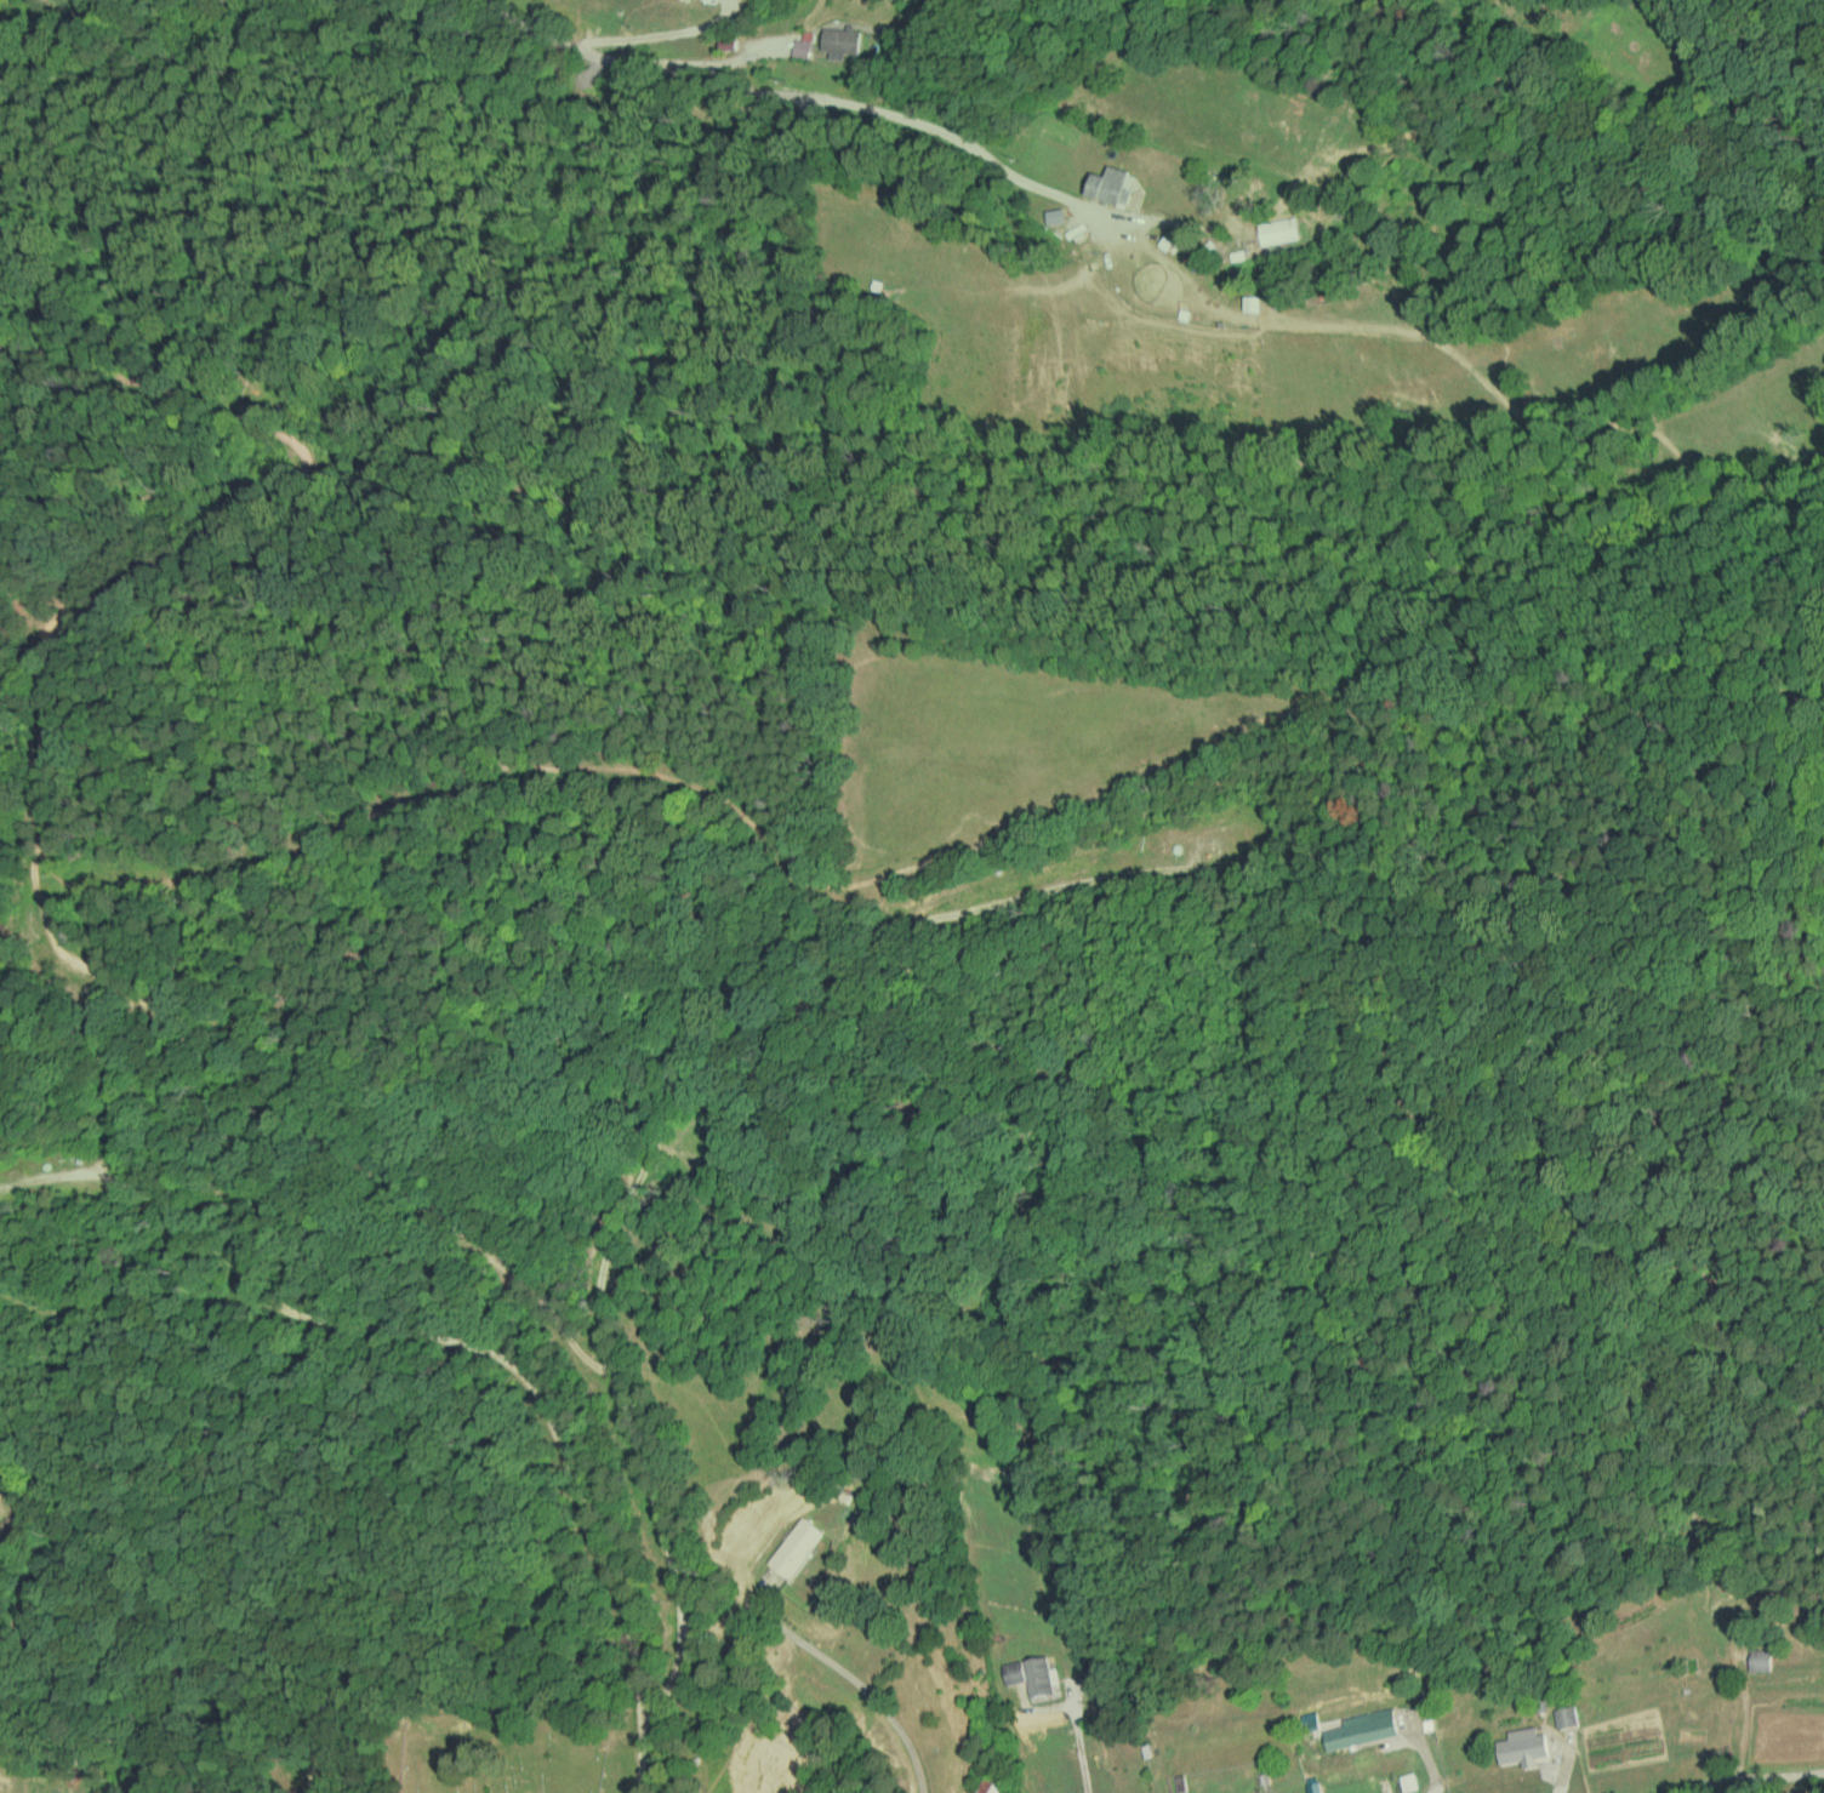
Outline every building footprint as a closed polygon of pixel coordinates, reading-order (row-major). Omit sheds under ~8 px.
[(823,50),(831,50),(831,59),(845,59),(845,53),(859,53),(860,28),(824,27),(823,50)] [(606,61),(608,53),(588,48),(586,57),(606,61)] [(1086,196),(1126,206),(1135,173),(1108,165),(1105,175),(1092,172),(1086,196)] [(791,1578),(823,1529),(801,1515),(769,1564),(791,1578)] [(1341,1717),(1343,1726),(1322,1730),(1327,1750),(1398,1734),(1392,1706),(1341,1717)] [(1507,1731),(1509,1738),(1495,1741),(1499,1764),(1521,1760),(1523,1768),(1537,1765),(1535,1757),(1549,1755),(1544,1732),(1537,1734),(1535,1725),(1507,1731)]
